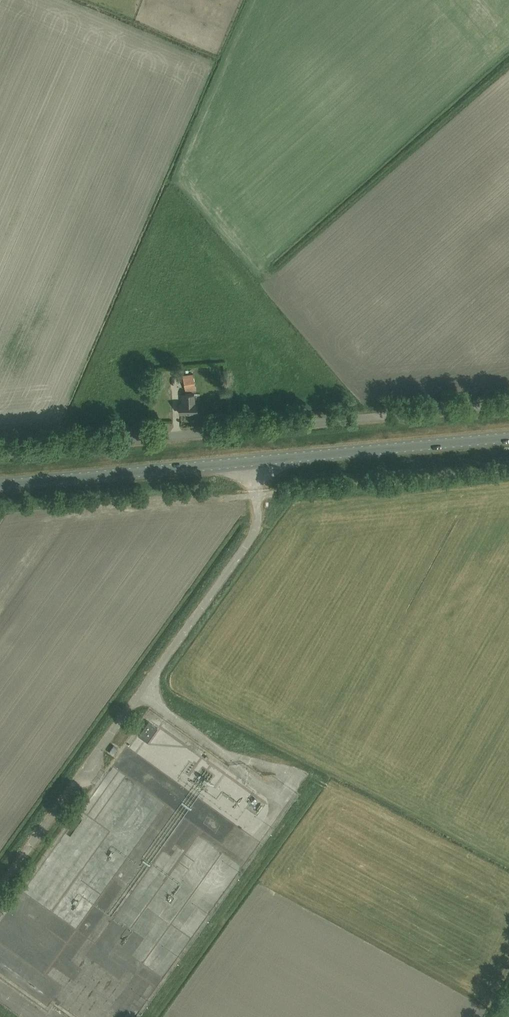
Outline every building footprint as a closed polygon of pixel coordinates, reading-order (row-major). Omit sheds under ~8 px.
[(186,391),(196,389),(194,375),(183,377),(186,391)] [(180,413),(198,412),(198,402),(194,403),(194,395),(183,395),(183,403),(180,403),(180,413)] [(149,721),(138,736),(148,742),(158,728),(149,721)] [(136,735),(129,745),(133,748),(140,738),(136,735)] [(150,753),(154,749),(141,739),(133,749),(142,756),(147,750),(150,753)] [(118,749),(114,746),(109,752),(113,755),(118,749)] [(253,796),(221,772),(214,782),(203,774),(210,765),(205,761),(196,772),(213,785),(209,791),(220,798),(225,791),(242,804),(236,812),(233,810),(232,812),(241,818),(251,804),(248,802),(253,796)]
